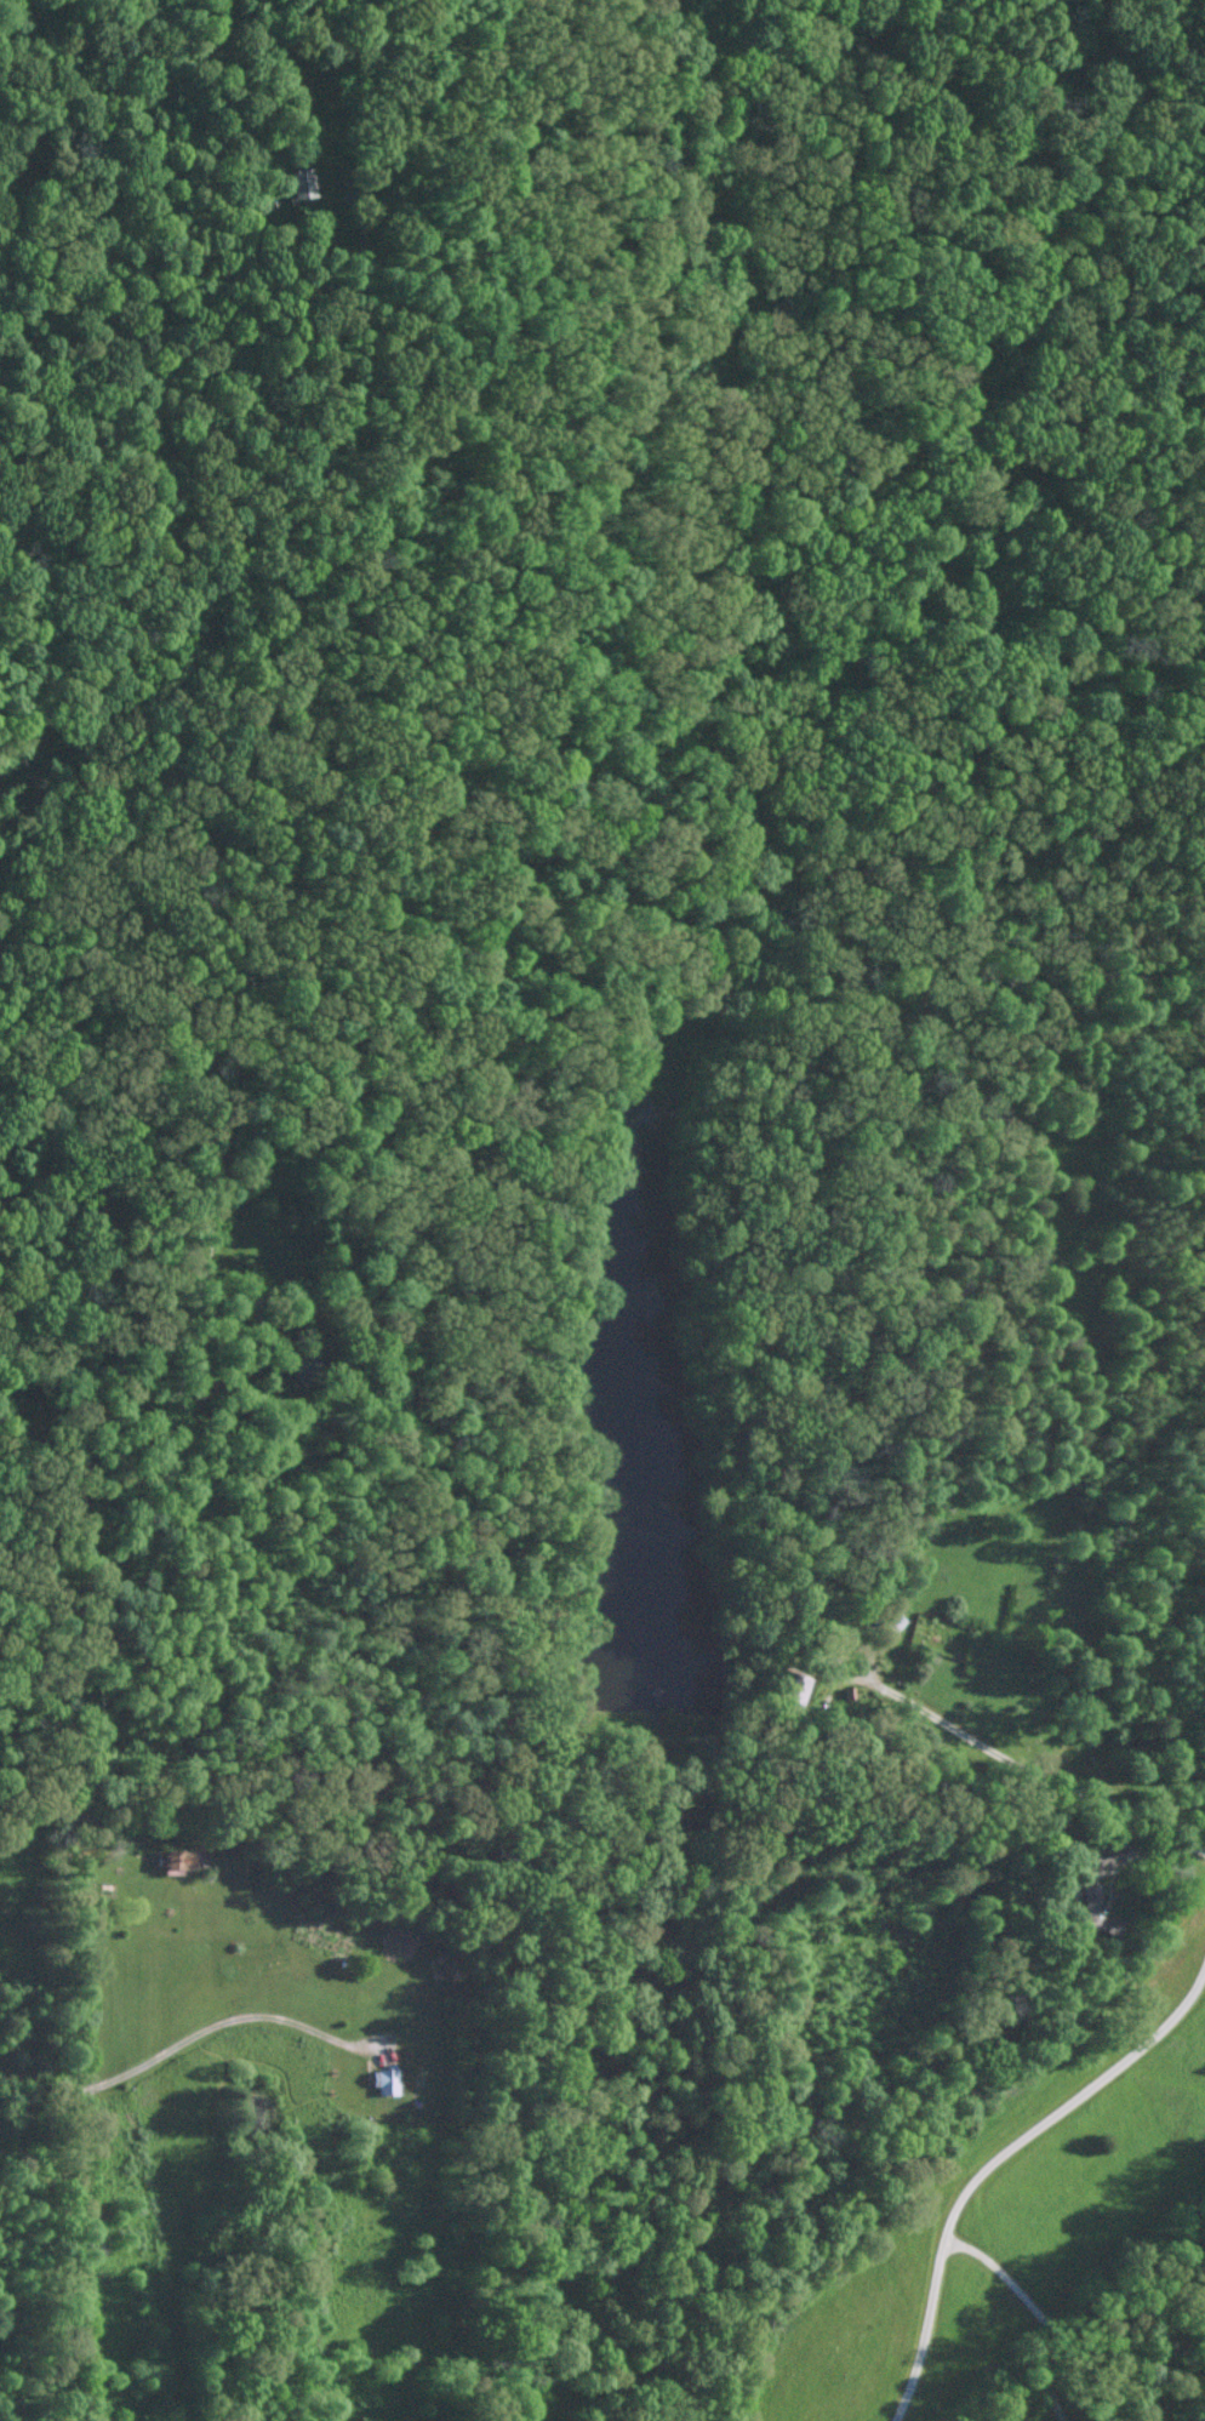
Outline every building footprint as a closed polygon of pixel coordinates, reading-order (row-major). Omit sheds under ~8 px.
[(309,196),(308,168),(284,168),(285,197),(309,196)] [(158,1849),(157,1870),(192,1871),(192,1850),(158,1849)] [(1082,1933),(1123,1930),(1122,1918),(1103,1919),(1100,1883),(1079,1884),(1082,1933)] [(393,2093),(393,2067),(371,2067),(371,2093),(393,2093)]
